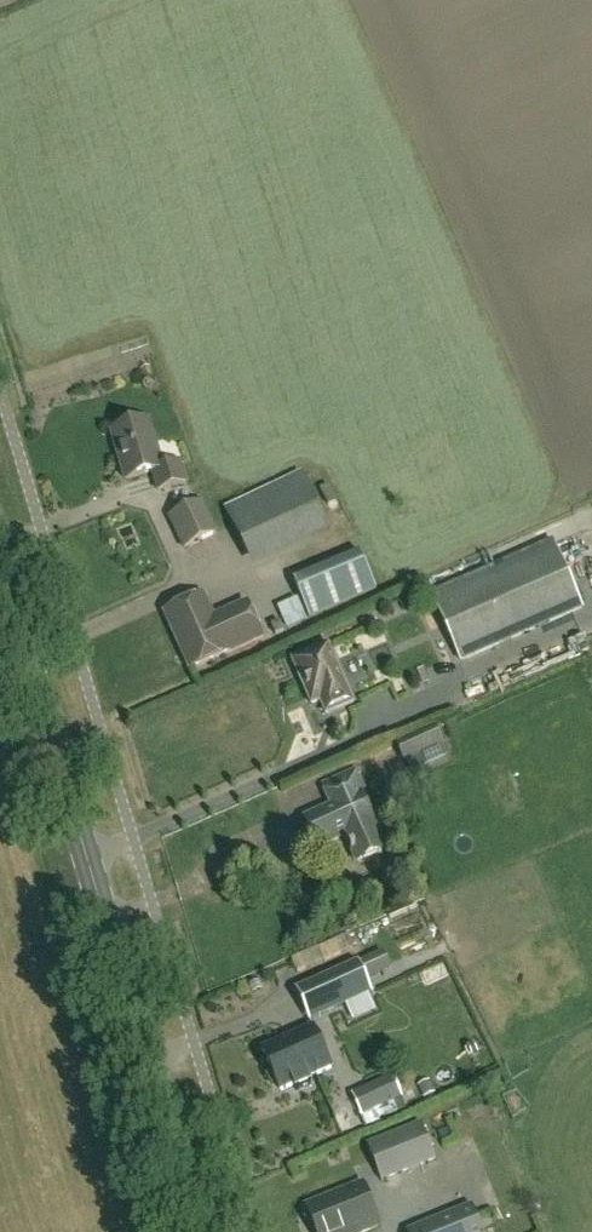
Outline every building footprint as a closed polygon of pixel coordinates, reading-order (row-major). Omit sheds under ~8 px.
[(140,369),(144,380),(152,377),(148,366),(140,369)] [(163,468),(149,420),(116,430),(125,463),(122,464),(126,479),(153,471),(158,490),(186,481),(181,462),(163,468)] [(246,550),(320,515),(300,473),(226,508),(246,550)] [(328,484),(319,488),(327,506),(337,501),(328,484)] [(185,547),(216,532),(201,501),(170,517),(185,547)] [(461,660),(582,607),(555,546),(434,598),(461,660)] [(309,617),(376,589),(361,553),(294,581),(309,617)] [(208,623),(199,619),(190,600),(165,611),(191,668),(263,636),(249,604),(208,623)] [(353,702),(329,644),(293,660),(312,704),(321,700),(327,714),(353,702)] [(406,759),(440,744),(433,728),(399,743),(406,759)] [(384,849),(360,796),(366,793),(356,771),(324,785),(334,808),(307,819),(319,846),(345,834),(357,861),(384,849)] [(373,994),(359,961),(327,976),(341,1008),(373,994)] [(281,1091),(332,1068),(312,1026),(262,1048),(281,1091)] [(402,1099),(392,1074),(352,1092),(361,1117),(402,1099)] [(430,1079),(419,1084),(424,1096),(435,1091),(430,1079)] [(382,1181),(435,1160),(421,1124),(368,1144),(382,1181)] [(380,1226),(362,1182),(306,1205),(317,1231),(364,1231),(380,1226)] [(472,1206),(408,1231),(482,1231),(472,1206)]
